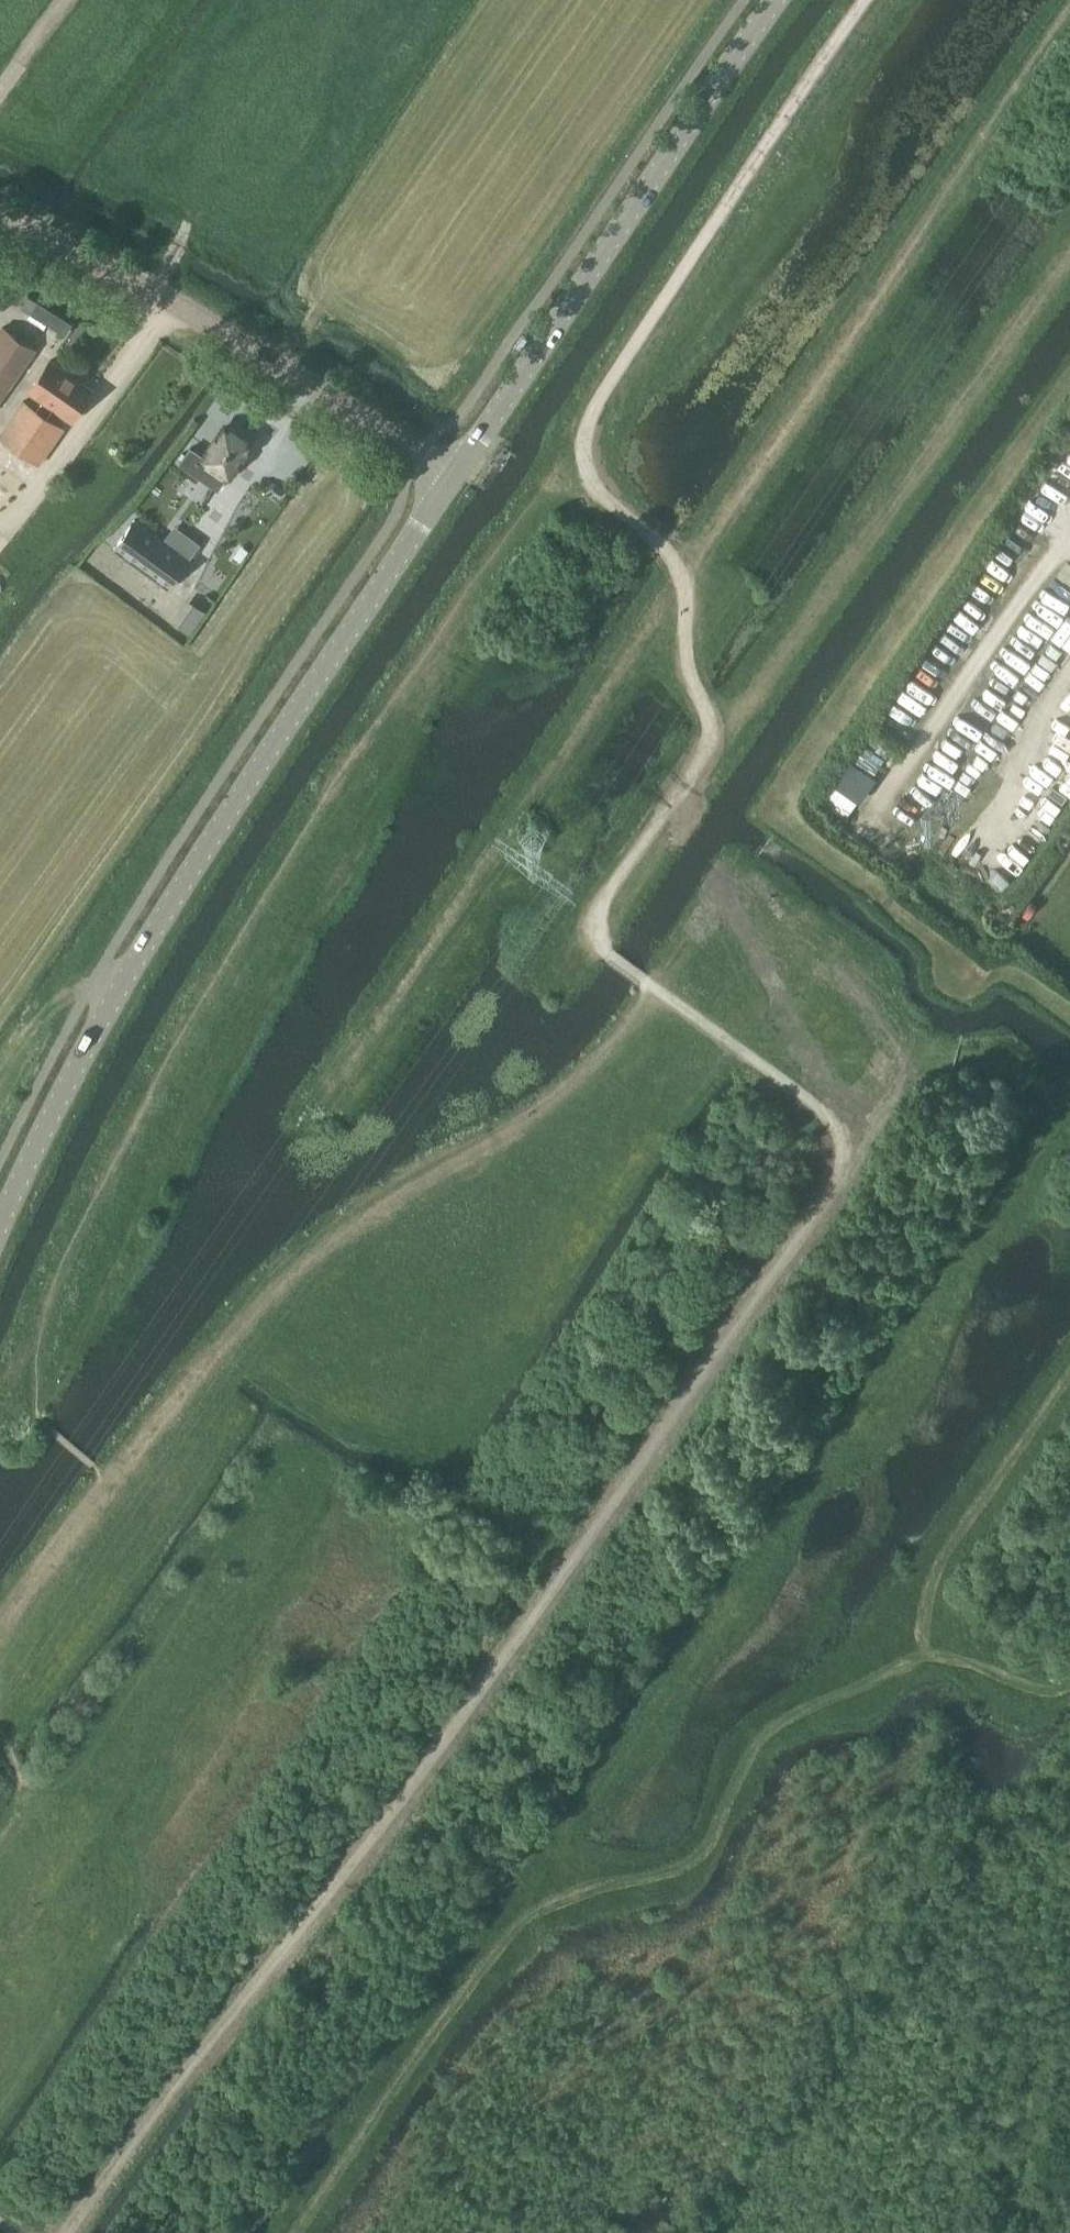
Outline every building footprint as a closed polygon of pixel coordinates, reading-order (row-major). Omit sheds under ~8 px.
[(27,293),(19,305),(29,311),(26,316),(44,326),(46,322),(64,333),(72,321),(27,293)] [(34,348),(2,325),(0,328),(0,398),(34,348)] [(21,401),(0,432),(0,436),(38,463),(61,429),(62,428),(46,416),(53,406),(71,418),(91,388),(72,375),(73,375),(67,371),(67,372),(49,359),(28,388),(42,398),(35,409),(22,400),(21,401)] [(248,442),(224,425),(203,455),(190,446),(179,461),(216,488),(226,473),(227,473),(230,469),(232,471),(238,462),(236,460),(248,442)] [(167,586),(189,557),(132,518),(112,546),(167,586)] [(213,590),(210,595),(215,599),(227,581),(220,576),(211,589),(213,590)]
